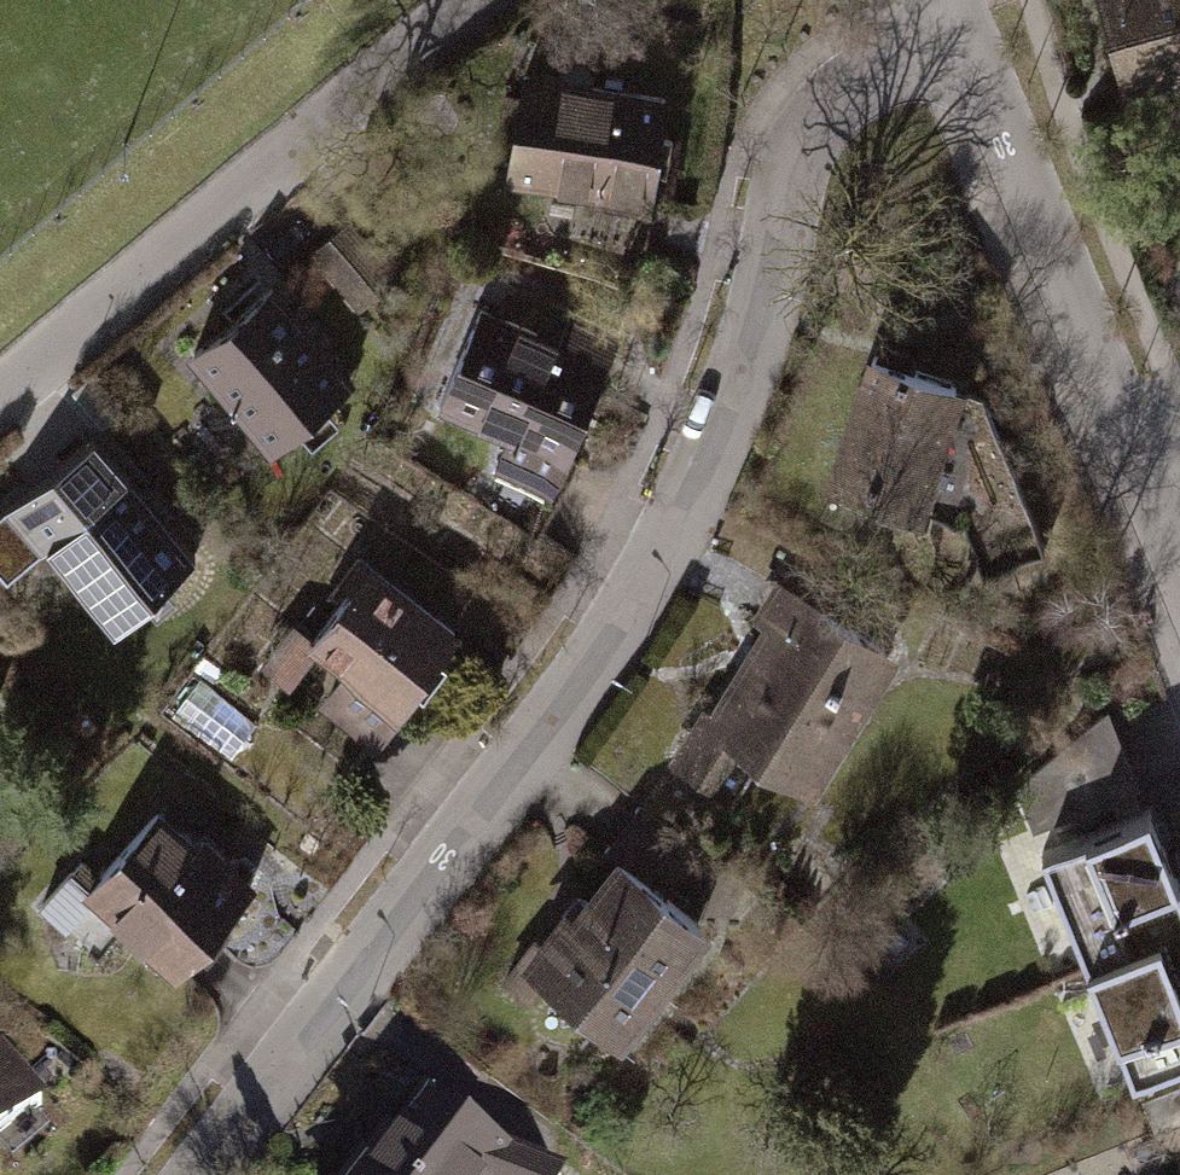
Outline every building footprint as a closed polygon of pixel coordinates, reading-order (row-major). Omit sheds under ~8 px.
[(1110,107),(1179,89),(1179,0),(1082,0),(1110,107)] [(660,105),(514,81),(494,199),(641,223),(660,105)] [(400,267),(358,221),(320,255),(362,302),(400,267)] [(364,385),(275,284),(186,362),(274,463),(364,385)] [(539,502),(617,342),(549,309),(537,334),(486,309),(436,412),(502,444),(486,477),(539,502)] [(951,404),(953,396),(846,364),(804,500),(946,544),(972,591),(1038,561),(986,415),(951,404)] [(85,442),(0,513),(0,580),(32,554),(101,636),(187,565),(85,442)] [(451,641),(358,569),(276,674),(369,746),(451,641)] [(896,665),(764,582),(734,630),(749,639),(661,777),(715,811),(740,771),(803,811),(896,665)] [(1133,785),(1105,715),(1048,761),(1069,812),(1133,785)] [(1087,969),(1179,931),(1179,889),(1149,812),(1041,856),(1087,969)] [(597,854),(606,861),(507,987),(603,1061),(694,944),(649,909),(686,862),(627,816),(597,854)] [(248,896),(158,817),(79,908),(169,986),(248,896)] [(1087,969),(1131,1078),(1179,1058),(1179,931),(1087,969)] [(0,1052),(0,1173),(60,1117),(0,1052)] [(445,1095),(420,1133),(408,1125),(374,1174),(577,1174),(527,1156),(445,1095)]
